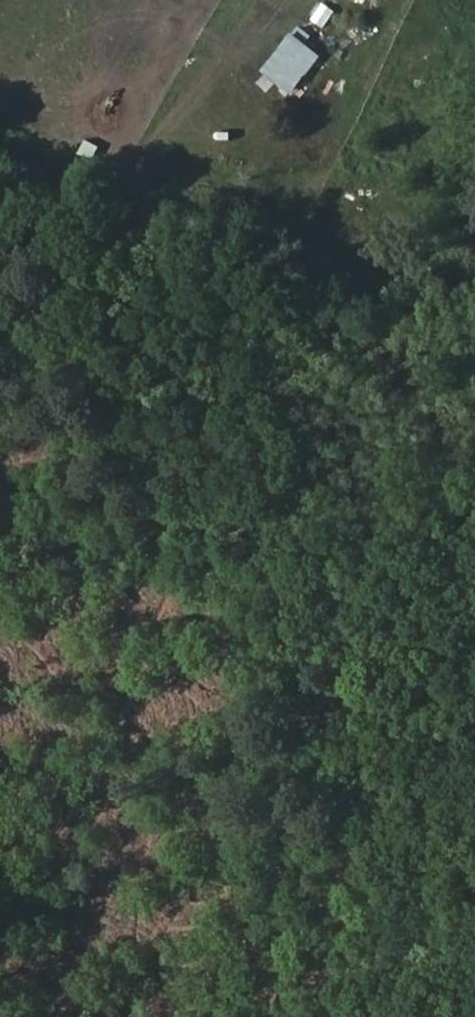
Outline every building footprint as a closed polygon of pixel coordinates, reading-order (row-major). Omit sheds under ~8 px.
[(293,32),(261,68),(289,94),(322,58),(293,32)]
